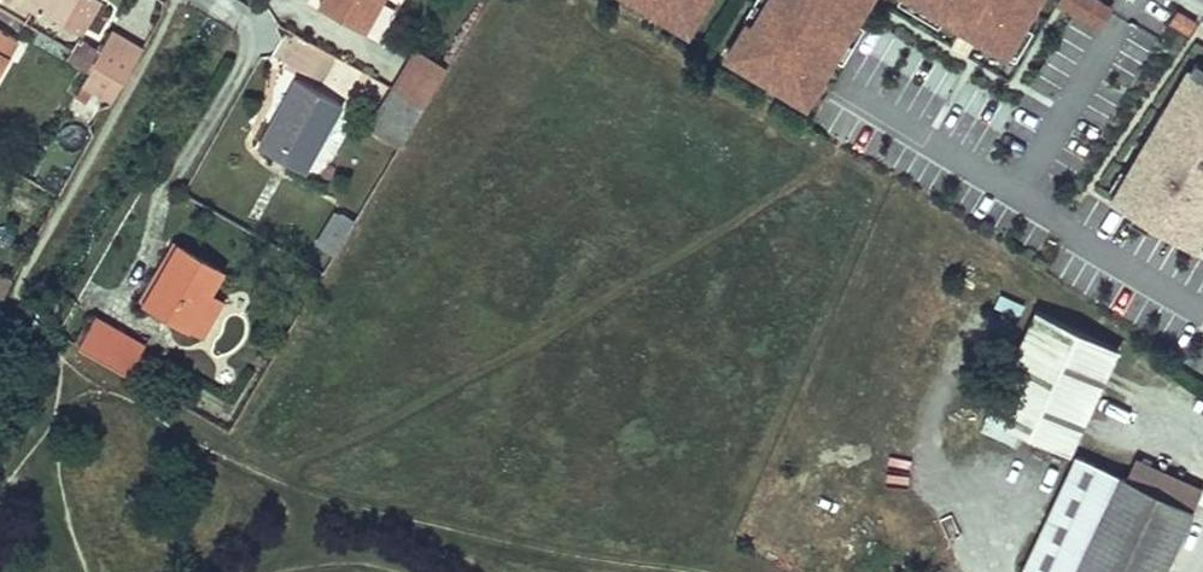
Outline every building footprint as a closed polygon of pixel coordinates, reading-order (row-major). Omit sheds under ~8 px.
[(60,22),(73,0),(21,0),(60,22)] [(60,22),(85,36),(105,2),(101,0),(73,0),(60,22)] [(321,7),(367,33),(386,0),(325,0),(321,7)] [(696,31),(716,0),(644,0),(696,31)] [(724,51),(813,103),(873,0),(754,0),(724,51)] [(1011,55),(1043,0),(917,0),(1011,55)] [(1054,8),(1099,30),(1112,4),(1103,0),(1058,0),(1054,8)] [(1196,21),(1177,10),(1170,21),(1189,33),(1196,21)] [(17,39),(0,29),(0,68),(17,39)] [(94,62),(125,79),(142,48),(112,30),(101,50),(94,62)] [(77,52),(94,62),(101,50),(84,41),(77,52)] [(417,51),(394,89),(426,107),(450,69),(417,51)] [(89,71),(94,62),(77,52),(72,61),(89,71)] [(1118,191),(1202,241),(1202,62),(1197,59),(1118,191)] [(114,100),(125,79),(94,62),(89,71),(83,82),(114,100)] [(299,81),(262,147),(308,174),(345,107),(299,81)] [(394,89),(372,127),(403,146),(426,107),(394,89)] [(1014,167),(1019,159),(1000,147),(995,155),(1014,167)] [(337,257),(356,224),(339,213),(319,246),(337,257)] [(142,299),(152,306),(173,270),(169,267),(180,248),(174,243),(142,299)] [(173,270),(152,306),(189,328),(209,294),(221,273),(180,248),(169,267),(173,270)] [(209,294),(189,328),(204,337),(224,303),(209,294)] [(999,295),(993,309),(1016,319),(1022,305),(999,295)] [(1035,307),(986,415),(1072,451),(1122,344),(1035,307)] [(96,317),(80,346),(129,374),(146,345),(96,317)] [(1122,479),(1067,453),(1016,562),(1036,571),(1078,571),(1122,479)] [(1195,512),(1122,479),(1078,571),(1167,571),(1195,512)]
